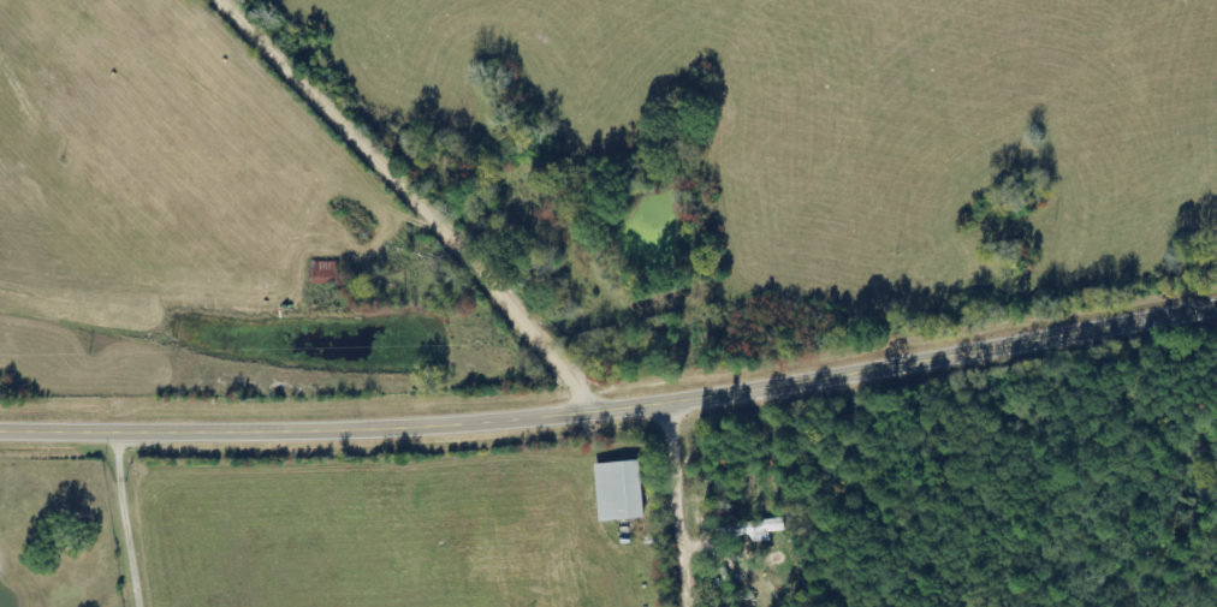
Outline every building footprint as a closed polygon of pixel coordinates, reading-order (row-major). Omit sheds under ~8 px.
[(598,463),(602,521),(647,519),(644,461),(598,463)] [(785,519),(730,524),(731,537),(786,532),(785,519)]
